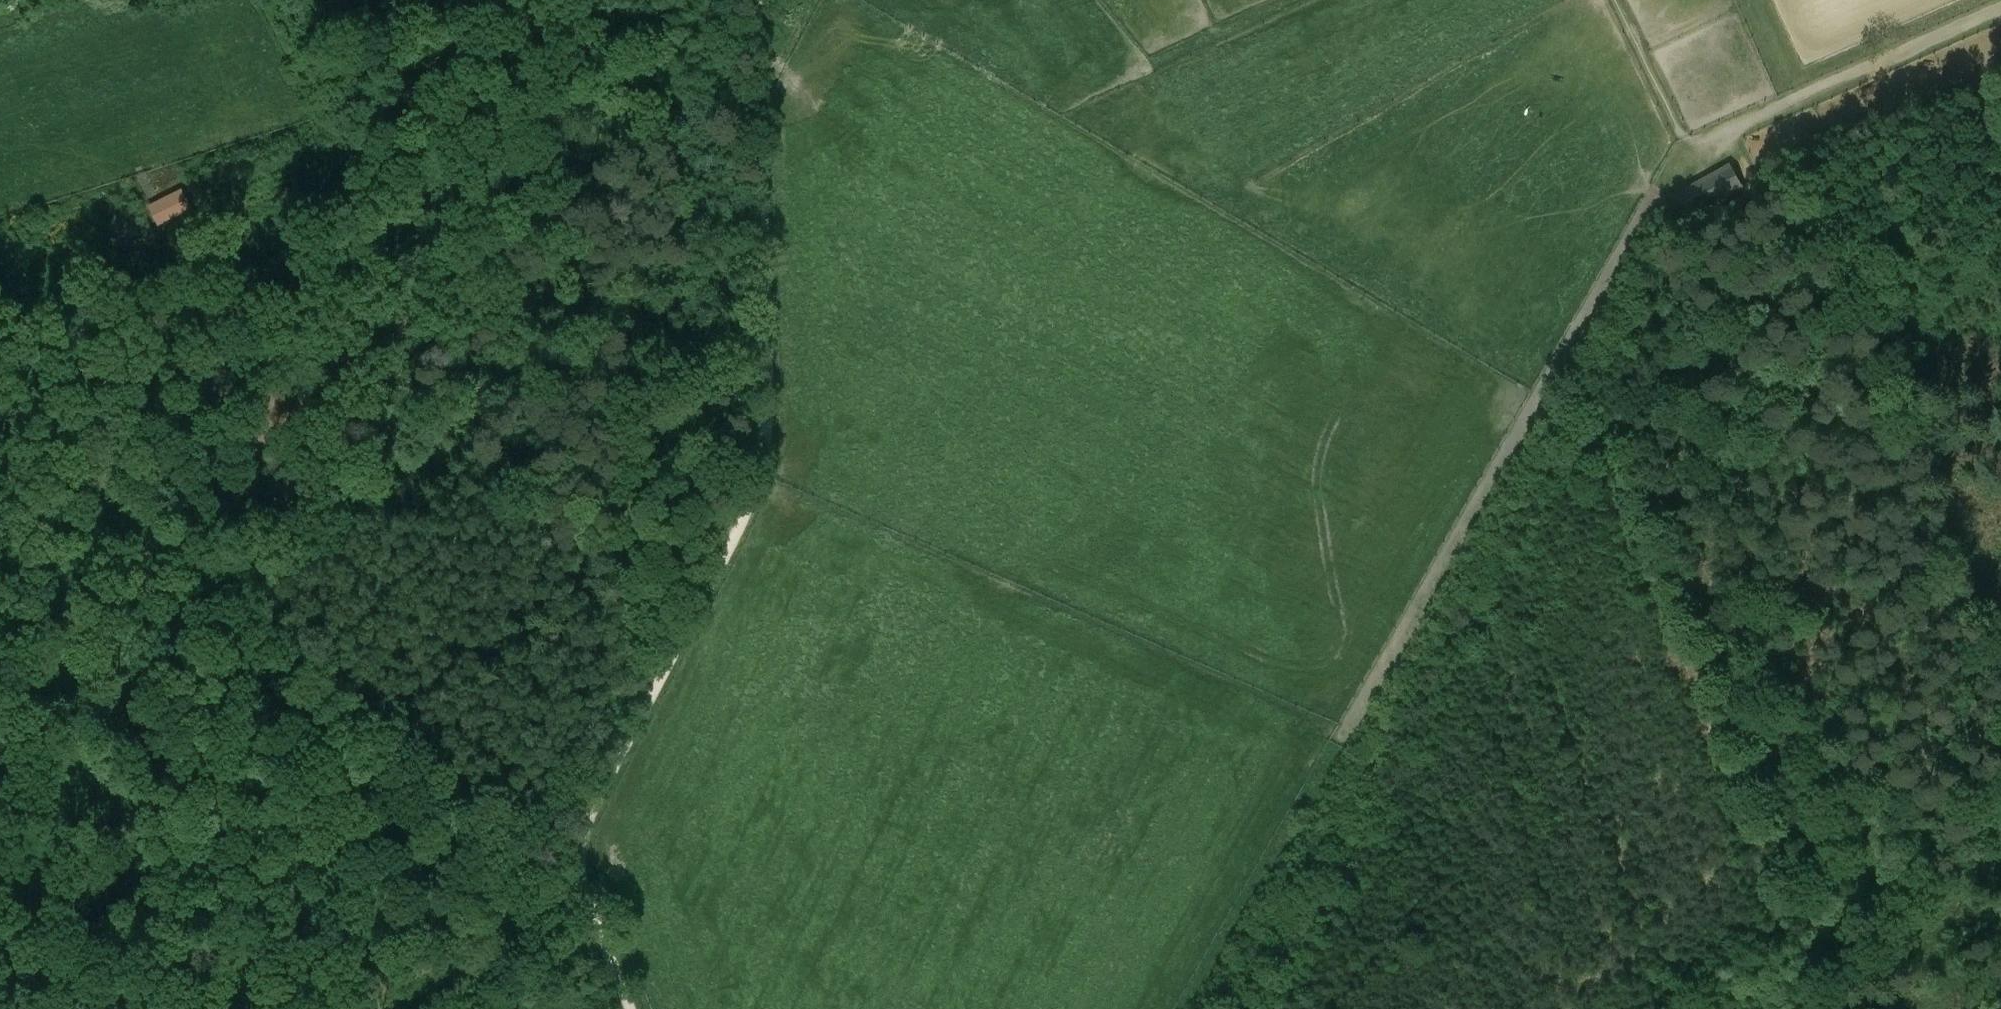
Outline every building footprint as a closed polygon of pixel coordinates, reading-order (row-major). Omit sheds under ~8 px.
[(1729,165),(1673,196),(1685,217),(1741,186),(1729,165)]
